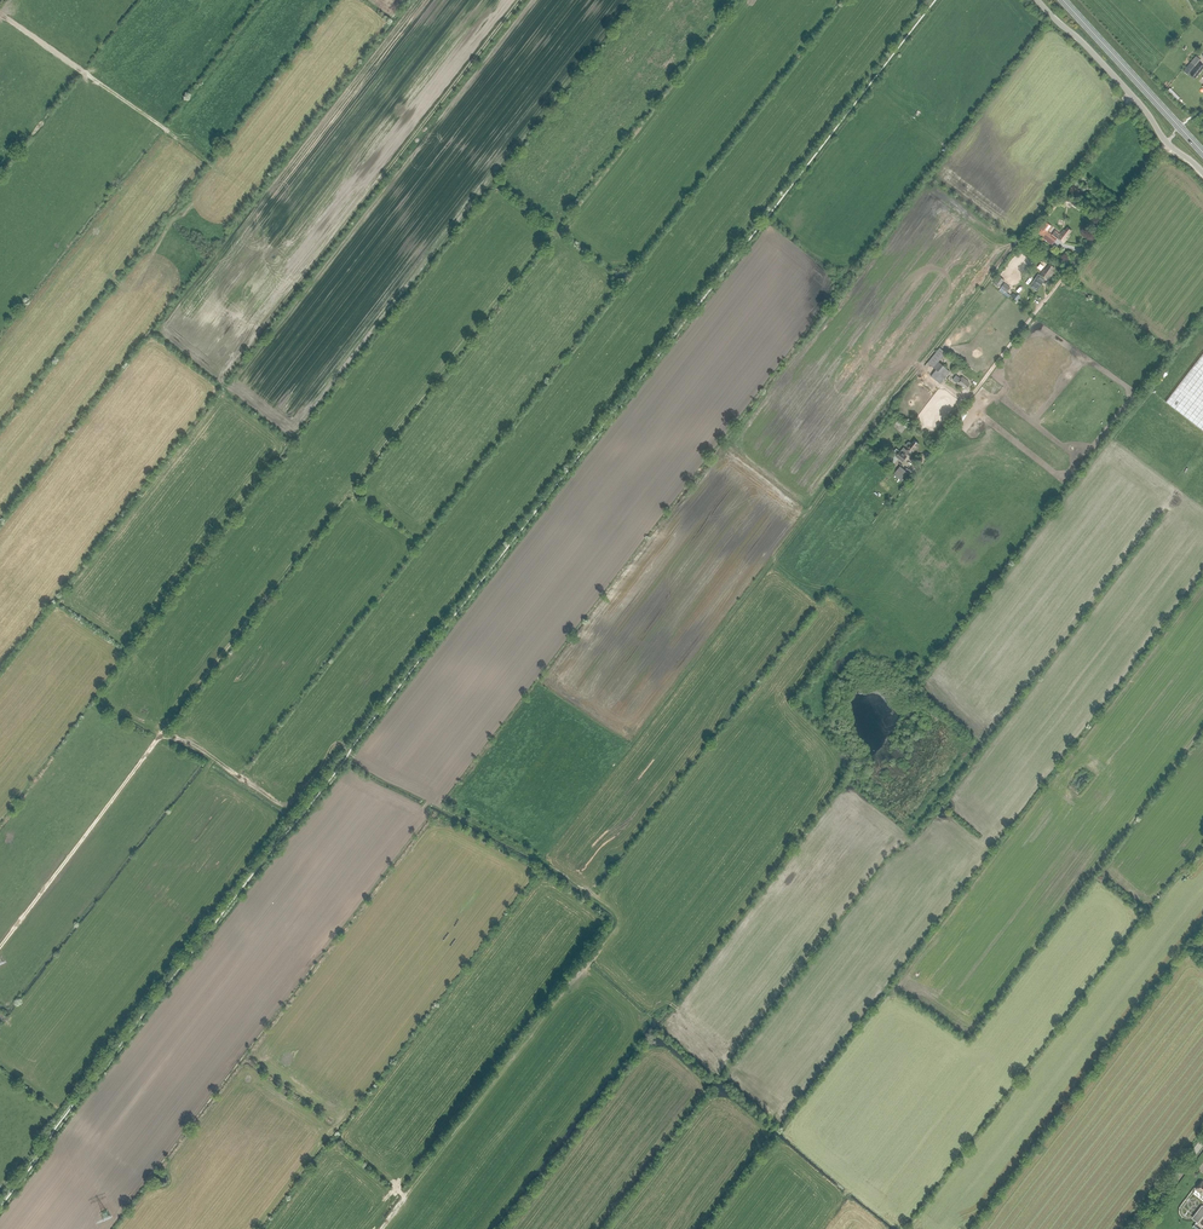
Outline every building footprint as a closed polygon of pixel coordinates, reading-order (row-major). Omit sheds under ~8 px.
[(1188,75),(1200,60),(1196,56),(1184,71),(1188,75)] [(1202,69),(1202,65),(1200,63),(1190,75),(1195,79),(1202,69)] [(1176,100),(1179,98),(1169,88),(1166,90),(1176,100)] [(1064,243),(1070,235),(1069,234),(1072,230),(1067,227),(1065,230),(1063,229),(1060,234),(1055,231),(1052,236),(1057,239),(1057,238),(1064,243)] [(1036,232),(1048,241),(1051,237),(1040,228),(1036,232)] [(1046,270),(1044,269),(1032,287),(1037,290),(1043,282),(1042,281),(1044,278),(1047,280),(1054,271),(1052,270),(1054,267),(1050,264),(1046,270)] [(999,276),(994,283),(999,287),(1004,280),(999,276)] [(1001,288),(1007,292),(1010,287),(1005,283),(1001,288)] [(940,348),(928,363),(946,377),(950,371),(938,362),(946,353),(940,348)] [(1166,402),(1202,431),(1202,355),(1166,402)] [(958,383),(961,385),(962,384),(967,388),(970,384),(968,382),(969,381),(963,376),(961,379),(956,375),(953,380),(958,383)] [(899,420),(894,426),(902,433),(907,427),(899,420)] [(901,452),(900,452),(897,456),(903,461),(907,456),(909,452),(912,454),(918,446),(919,444),(914,440),(911,443),(909,442),(908,442),(906,445),(906,446),(908,447),(906,450),(904,448),(901,452)] [(902,466),(893,477),(897,480),(899,477),(904,481),(910,473),(902,466)] [(1202,1214),(1202,1206),(1202,1205),(1193,1217),(1198,1221),(1202,1214)] [(1199,1228),(1202,1228),(1202,1227),(1202,1216),(1194,1225),(1199,1228)]
